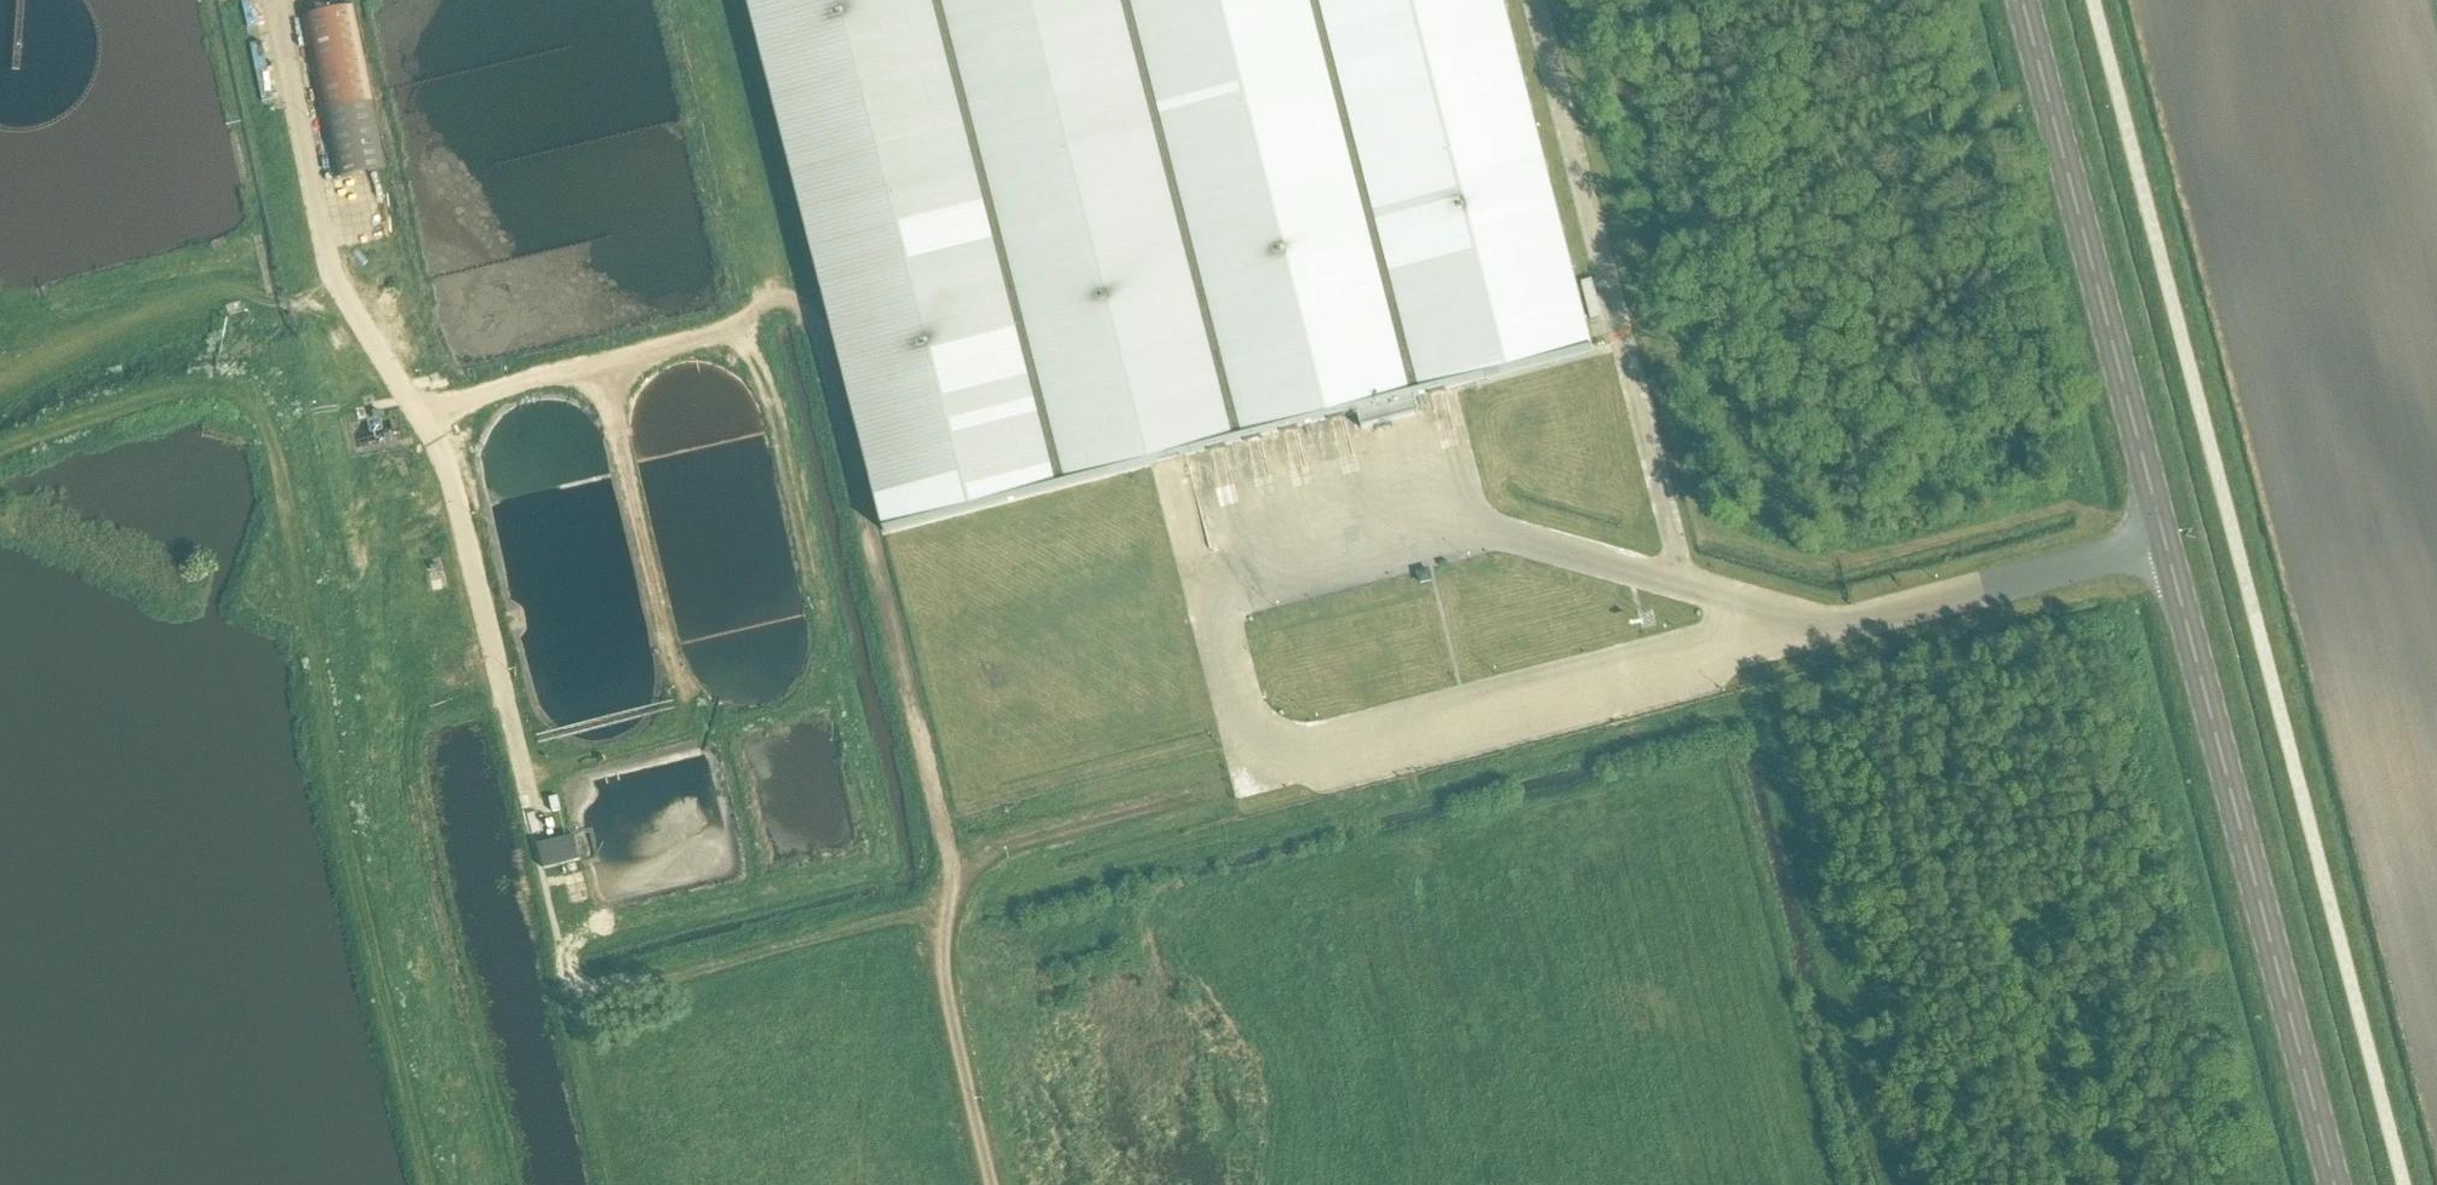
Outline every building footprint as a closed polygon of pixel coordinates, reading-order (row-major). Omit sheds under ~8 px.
[(884,531),(1147,464),(1357,409),(1363,429),(1419,414),(1414,395),(1457,384),(1592,349),(1502,0),(747,0),(884,531)] [(353,8),(301,18),(334,181),(385,170),(353,8)] [(1420,587),(1433,584),(1430,570),(1417,573),(1420,587)] [(544,871),(579,863),(572,835),(538,843),(544,871)]
